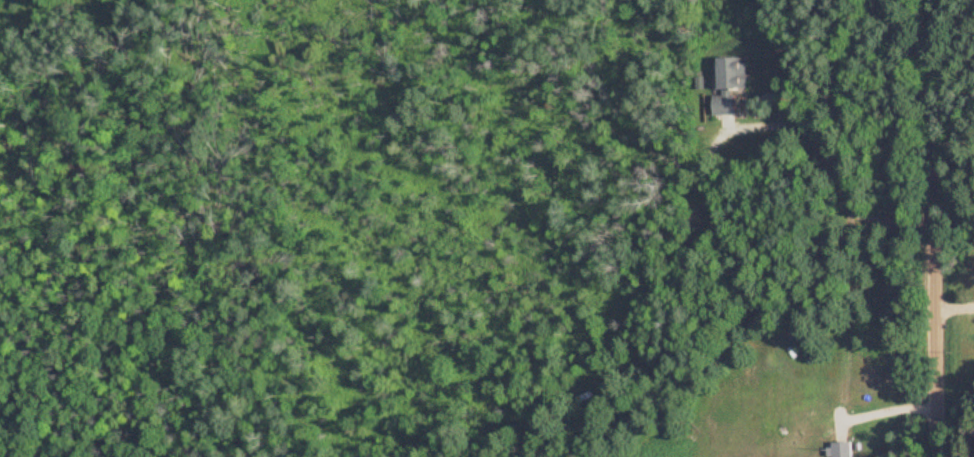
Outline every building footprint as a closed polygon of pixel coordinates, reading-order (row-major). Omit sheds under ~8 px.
[(852,443),(829,444),(829,456),(852,456),(852,443)]
